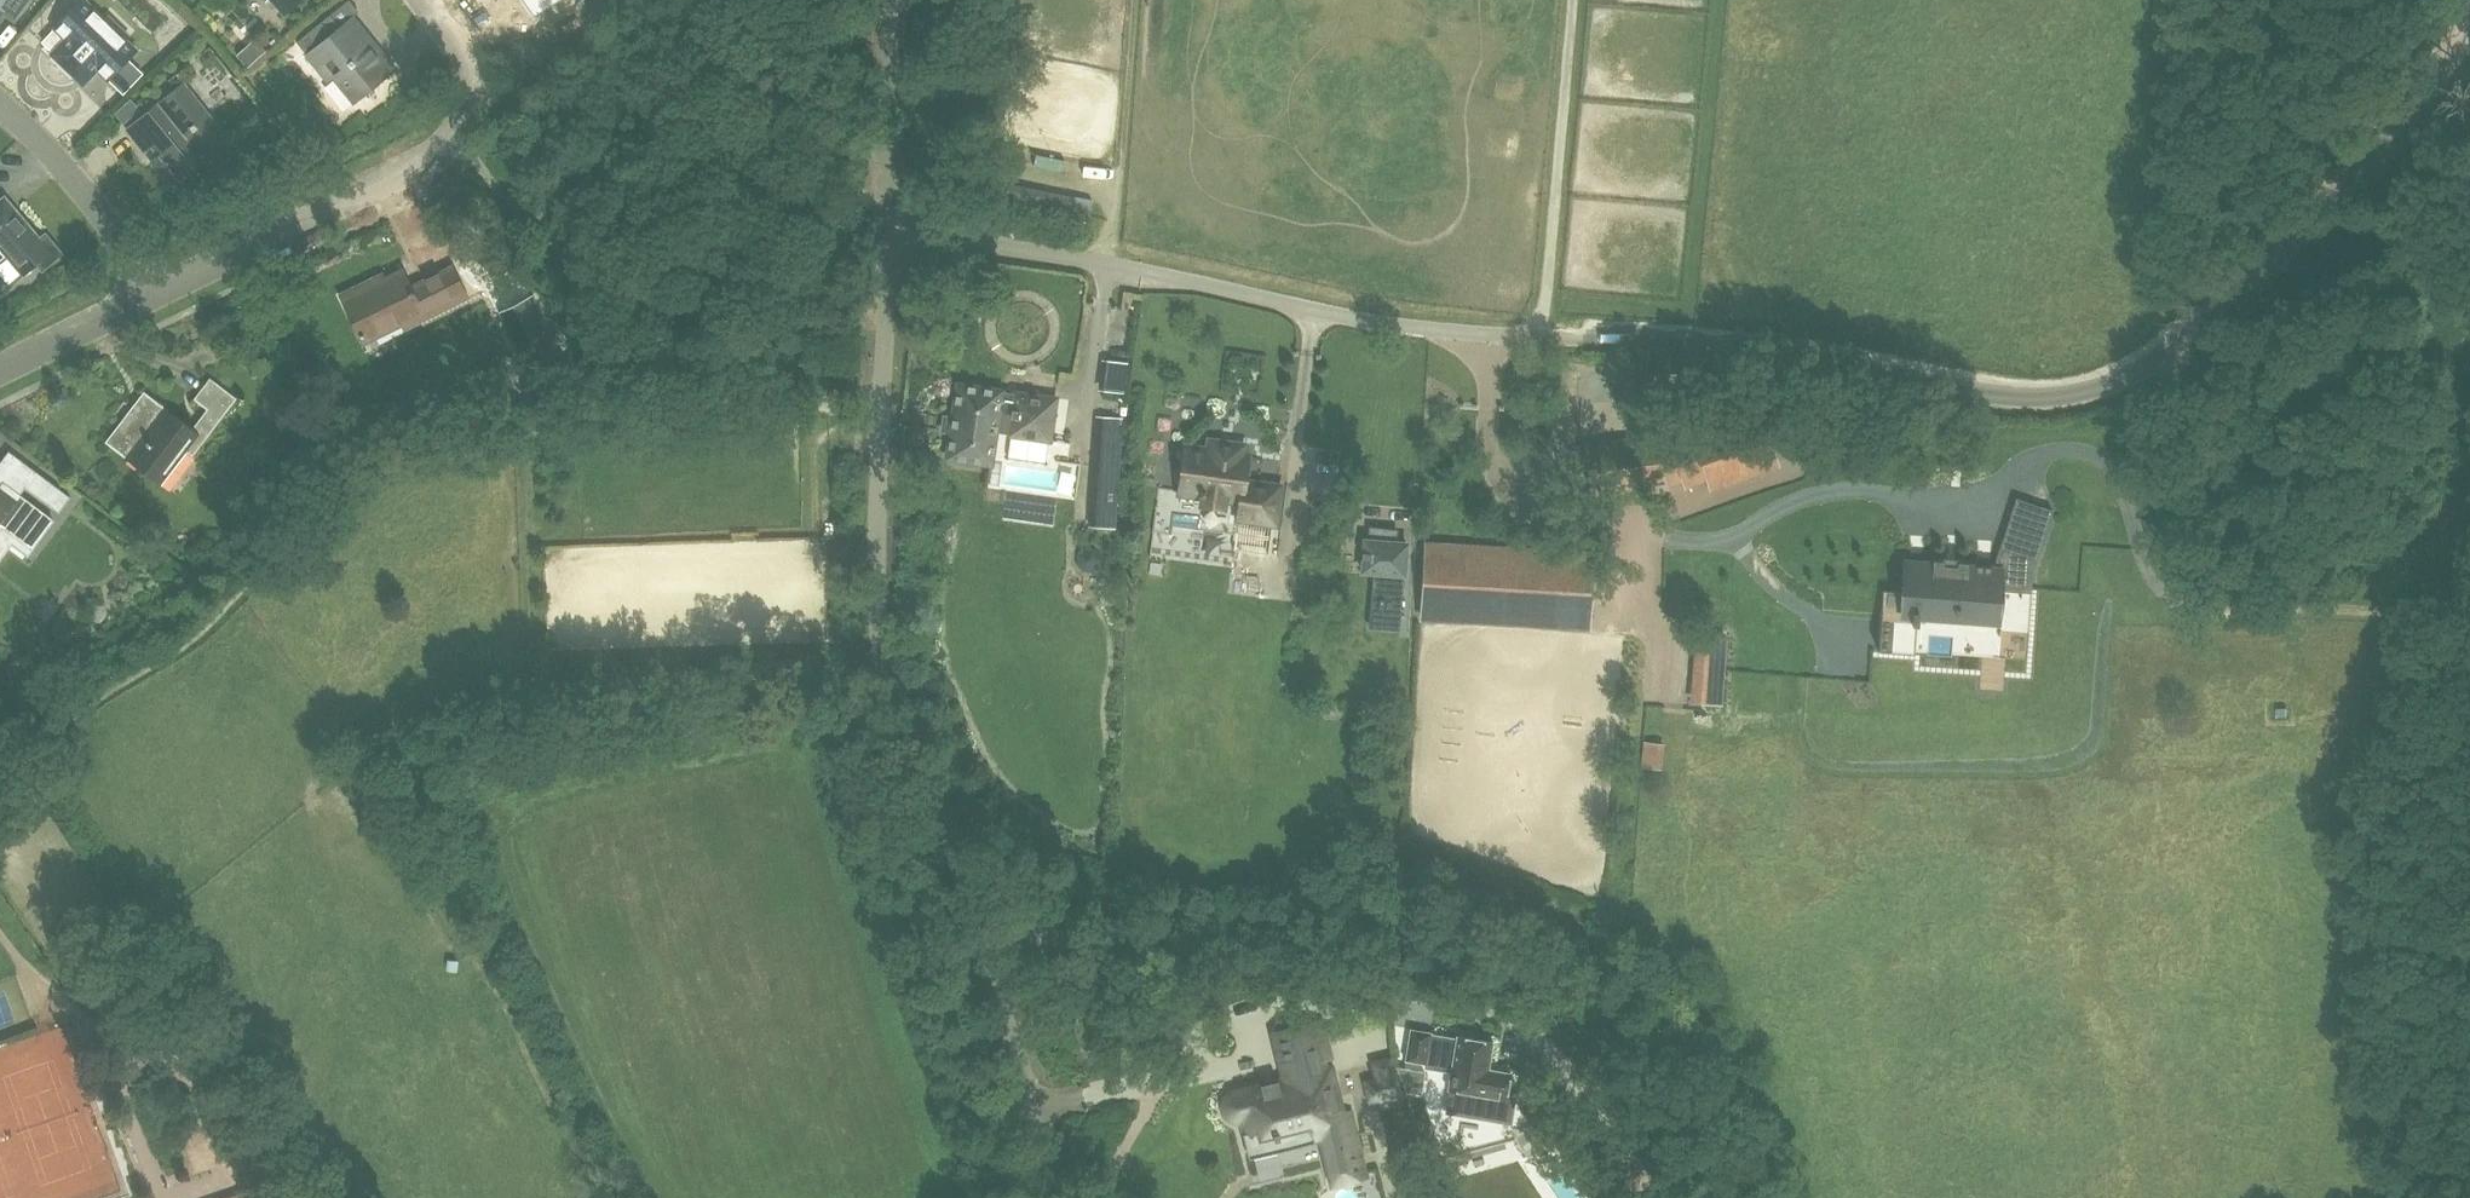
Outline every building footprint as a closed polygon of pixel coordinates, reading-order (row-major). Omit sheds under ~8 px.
[(6,15),(16,0),(0,0),(0,10),(6,15)] [(52,52),(51,53),(82,83),(96,68),(107,78),(136,48),(125,39),(129,35),(109,16),(105,19),(85,0),(81,0),(41,42),(52,52)] [(222,10),(232,0),(212,0),(222,10)] [(285,14),(300,0),(273,0),(285,14)] [(535,15),(556,0),(525,0),(535,15)] [(353,17),(340,27),(330,15),(305,35),(306,36),(297,43),(306,55),(328,82),(333,78),(354,103),(396,69),(353,17)] [(151,145),(160,156),(152,162),(184,202),(203,188),(194,176),(232,145),(184,84),(126,130),(143,151),(151,145)] [(141,106),(132,95),(124,102),(133,113),(141,106)] [(592,191),(589,180),(578,183),(581,194),(592,191)] [(41,239),(28,224),(25,227),(0,198),(0,250),(1,249),(24,277),(38,265),(43,270),(58,257),(59,250),(46,234),(41,239)] [(342,296),(364,340),(368,339),(366,335),(401,318),(406,327),(468,296),(454,268),(412,288),(405,272),(370,289),(367,284),(342,296)] [(550,340),(541,321),(525,329),(534,348),(550,340)] [(107,444),(156,481),(182,448),(193,456),(237,399),(210,378),(193,400),(208,411),(194,430),(146,393),(107,444)] [(991,463),(997,423),(1002,391),(958,384),(953,417),(946,416),(944,431),(951,432),(947,457),(991,463)] [(1056,399),(1002,391),(997,423),(1052,431),(1056,399)] [(1103,406),(1123,407),(1123,394),(1103,394),(1103,406)] [(1180,482),(1179,490),(1158,487),(1152,532),(1171,535),(1172,525),(1237,534),(1239,516),(1273,521),(1277,487),(1244,483),(1247,456),(1242,456),(1242,454),(1242,452),(1241,450),(1240,448),(1239,447),(1238,445),(1236,444),(1234,444),(1232,443),(1231,443),(1229,443),(1227,443),(1225,444),(1224,445),(1223,446),(1221,448),(1220,449),(1220,451),(1219,453),(1185,448),(1182,468),(1177,467),(1175,482),(1180,482)] [(311,456),(300,468),(309,475),(319,464),(311,456)] [(36,470),(24,486),(25,486),(42,499),(59,512),(71,496),(36,470)] [(2,526),(32,548),(53,519),(19,494),(25,486),(24,486),(18,494),(4,483),(0,488),(0,529),(2,526)] [(1364,537),(1362,571),(1373,571),(1368,627),(1399,629),(1402,574),(1405,541),(1405,539),(1397,538),(1397,530),(1369,527),(1369,536),(1365,536),(1364,537)] [(1901,564),(1903,564),(1902,591),(1882,589),(1877,650),(1913,652),(1913,650),(1955,653),(1955,640),(2010,644),(2014,591),(2030,591),(2032,568),(2037,552),(2036,551),(2034,558),(2001,548),(2004,539),(2002,538),(1992,568),(1966,566),(1967,562),(1956,561),(1956,566),(1942,564),(1943,560),(1932,559),(1932,563),(1901,560),(1901,564)] [(1594,554),(1426,543),(1421,616),(1589,627),(1594,554)] [(1099,553),(1093,547),(1084,546),(1078,553),(1077,562),(1083,568),(1092,569),(1099,562),(1099,553)] [(0,986),(0,1019),(35,1009),(26,978),(0,986)] [(1322,1022),(1275,1033),(1284,1069),(1290,1067),(1292,1078),(1233,1092),(1231,1093),(1229,1095),(1228,1096),(1227,1098),(1226,1100),(1225,1103),(1225,1105),(1225,1107),(1225,1109),(1226,1111),(1228,1113),(1229,1115),(1231,1116),(1233,1118),(1235,1118),(1237,1119),(1240,1119),(1242,1118),(1250,1154),(1322,1137),(1326,1153),(1352,1146),(1344,1114),(1336,1116),(1322,1060),(1331,1057),(1322,1022)] [(1457,1036),(1457,1038),(1457,1039),(1432,1035),(1432,1034),(1411,1030),(1406,1060),(1452,1067),(1449,1088),(1506,1099),(1511,1073),(1489,1069),(1494,1042),(1457,1036)] [(1379,1097),(1380,1101),(1400,1096),(1397,1085),(1396,1082),(1396,1080),(1390,1059),(1374,1063),(1378,1079),(1366,1082),(1370,1099),(1379,1097)] [(1398,1069),(1404,1093),(1421,1096),(1425,1073),(1398,1069)] [(1566,1118),(1548,1089),(1519,1107),(1538,1136),(1566,1118)] [(1361,1164),(1335,1178),(1346,1197),(1378,1197),(1361,1164)]
